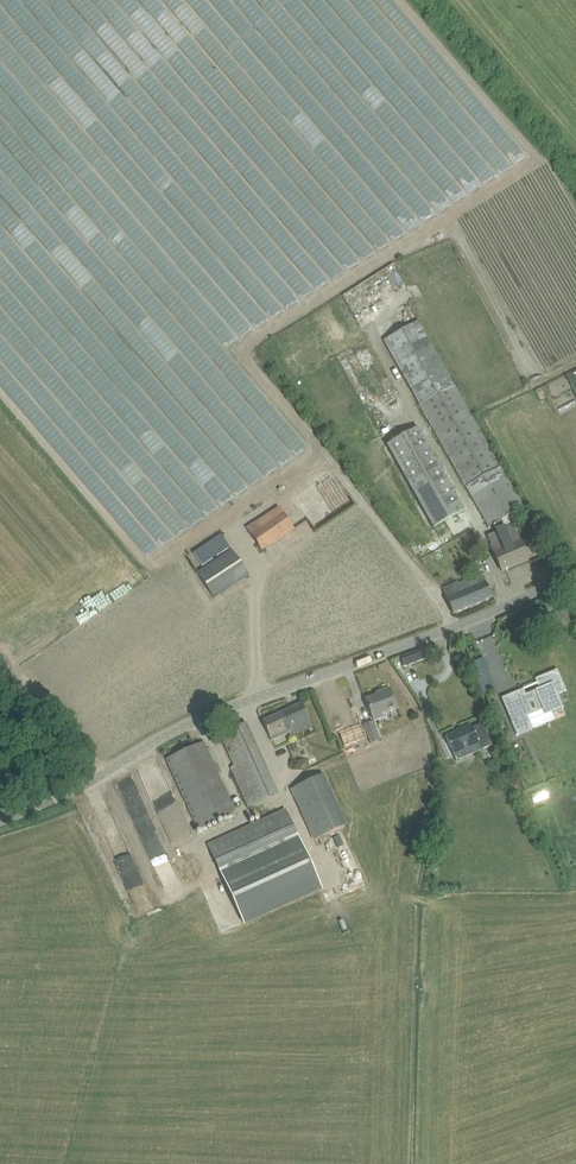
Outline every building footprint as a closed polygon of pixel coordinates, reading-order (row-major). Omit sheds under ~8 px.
[(418,321),(383,341),(489,528),(493,526),(502,521),(523,509),(418,321)] [(418,428),(387,445),(434,528),(439,525),(450,519),(461,513),(464,511),(418,428)] [(311,499),(305,503),(308,508),(314,504),(311,499)] [(296,500),(284,508),(292,520),(304,513),(296,500)] [(315,505),(309,509),(312,514),(318,510),(315,505)] [(278,506),(246,528),(261,551),(294,530),(278,506)] [(319,511),(313,515),(316,520),(317,520),(322,516),(319,511)] [(316,520),(311,523),(315,529),(320,526),(317,520),(316,520)] [(502,521),(493,526),(496,533),(487,537),(492,548),(502,573),(503,572),(529,561),(517,533),(516,534),(513,525),(505,528),(502,521)] [(221,536),(209,544),(217,556),(229,548),(221,536)] [(206,546),(194,554),(202,566),(214,558),(206,546)] [(232,550),(197,574),(214,599),(249,576),(232,550)] [(458,582),(442,588),(453,614),(492,598),(482,574),(459,584),(458,582)] [(400,657),(404,667),(430,657),(427,647),(400,657)] [(523,690),(503,698),(518,735),(532,729),(526,716),(543,709),(546,715),(562,708),(557,694),(566,690),(557,671),(536,680),(540,690),(525,696),(523,690)] [(381,694),(366,700),(374,720),(384,716),(383,714),(397,709),(390,688),(380,692),(381,694)] [(302,704),(262,721),(271,741),(288,733),(290,738),(313,728),(302,704)] [(365,727),(372,744),(381,740),(374,723),(365,727)] [(470,726),(446,737),(453,755),(478,744),(480,750),(492,745),(483,723),(472,728),(471,725),(470,725),(470,726)] [(246,724),(221,735),(234,766),(231,767),(248,807),(277,794),(246,724)] [(364,739),(359,729),(339,737),(344,747),(364,739)] [(203,742),(166,759),(198,830),(235,813),(203,742)] [(154,788),(170,781),(159,756),(144,762),(154,788)] [(136,772),(124,777),(133,799),(146,794),(136,772)] [(324,774),(290,790),(313,841),(347,825),(324,774)] [(209,847),(244,925),(322,889),(287,812),(209,847)] [(155,838),(157,851),(166,850),(164,837),(155,838)] [(180,871),(174,852),(161,856),(167,875),(180,871)]
